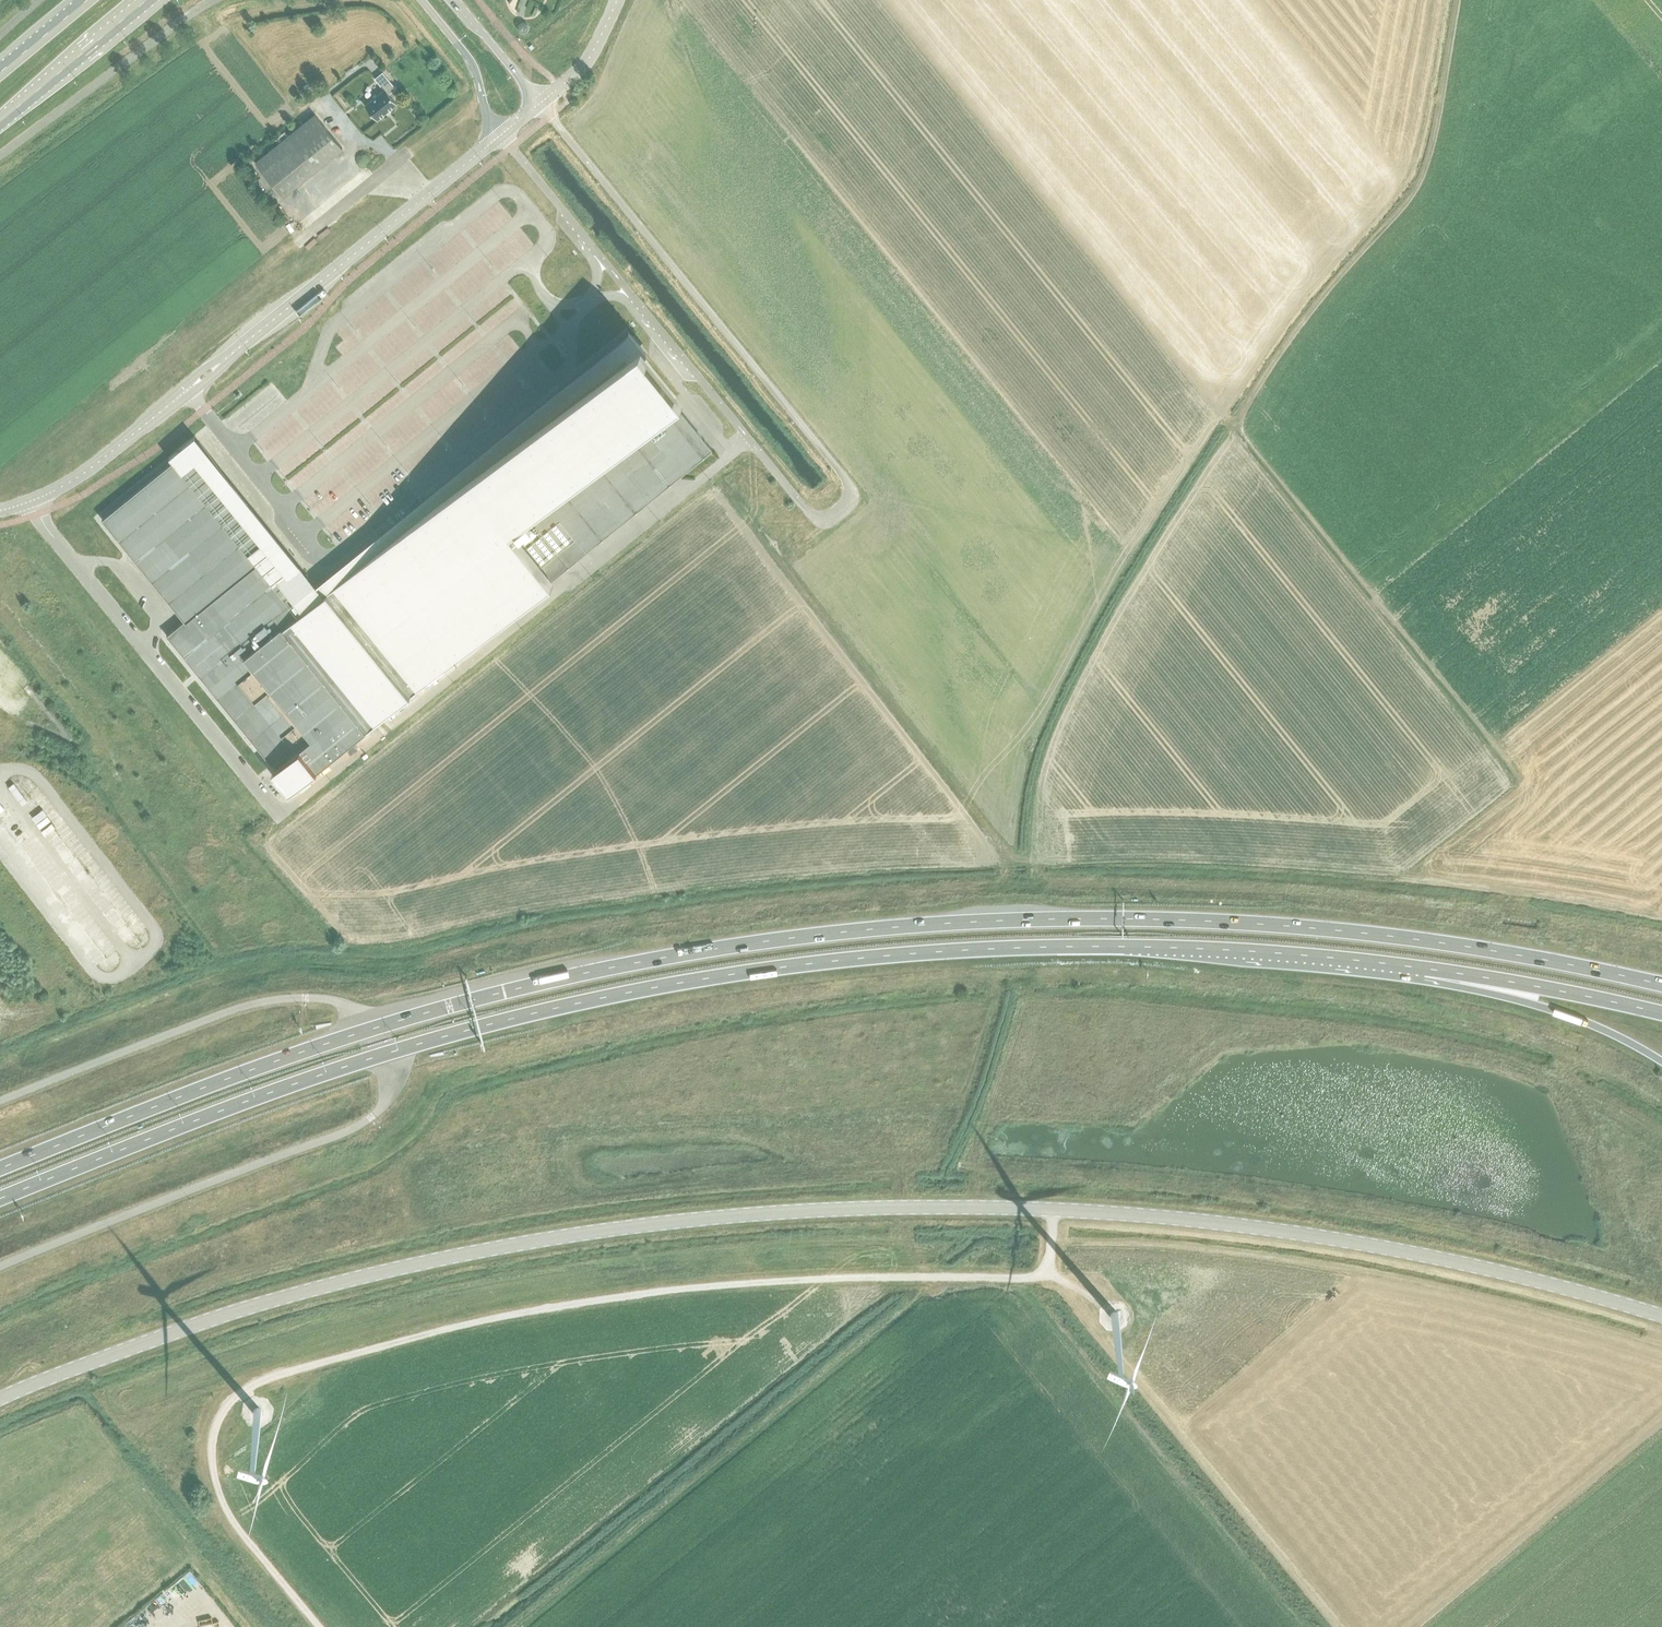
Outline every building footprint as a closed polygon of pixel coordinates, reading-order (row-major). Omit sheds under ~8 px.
[(365,105),(377,119),(384,113),(384,114),(390,109),(397,103),(389,93),(395,88),(383,72),(376,78),(385,89),(365,105)] [(255,162),(283,196),(342,147),(315,113),(255,162)] [(226,486),(192,445),(102,518),(185,620),(167,635),(272,764),(296,745),(299,749),(274,769),(292,790),(484,633),(712,448),(680,409),(673,414),(665,404),(673,397),(631,345),(512,442),(362,563),(317,599),(268,538),(243,507),(248,503),(231,482),(226,486)] [(135,616),(141,621),(151,611),(145,606),(135,616)] [(169,1590),(164,1594),(176,1609),(181,1605),(169,1590)]
